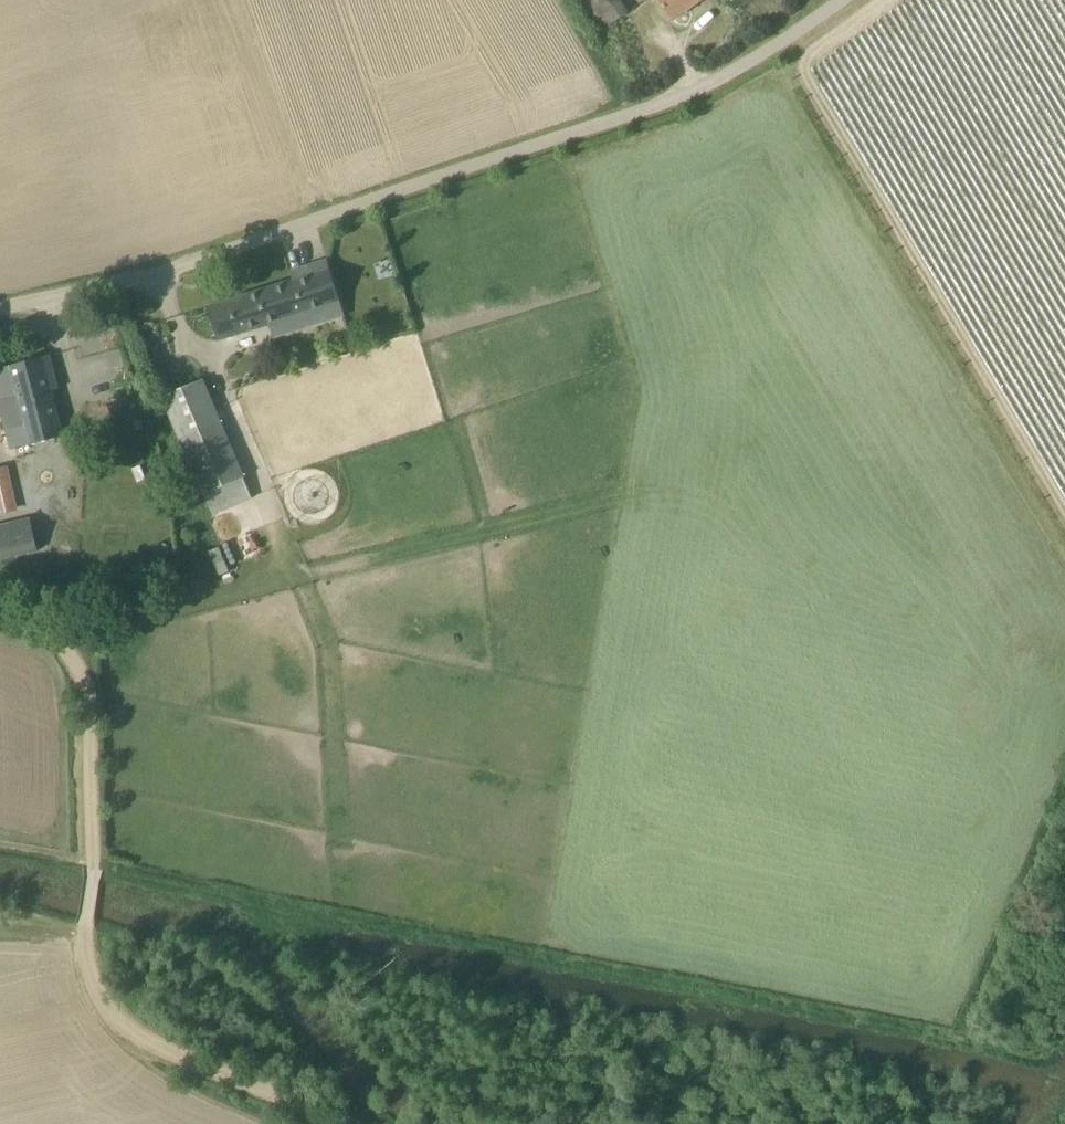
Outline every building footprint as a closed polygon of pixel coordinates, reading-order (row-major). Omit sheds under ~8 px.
[(601,29),(630,9),(624,0),(582,0),(601,29)] [(702,0),(658,0),(673,20),(702,0)] [(308,327),(344,315),(327,260),(291,272),(293,280),(207,307),(218,341),(269,325),(304,314),(308,327)] [(62,433),(45,373),(53,371),(49,356),(0,370),(0,400),(12,444),(29,439),(30,443),(62,433)] [(204,494),(244,478),(244,477),(202,379),(162,397),(204,495),(204,494)] [(16,511),(6,468),(0,469),(0,514),(16,511)] [(35,555),(27,522),(0,528),(0,563),(14,559),(35,555)] [(229,548),(232,561),(255,555),(251,542),(229,548)]
